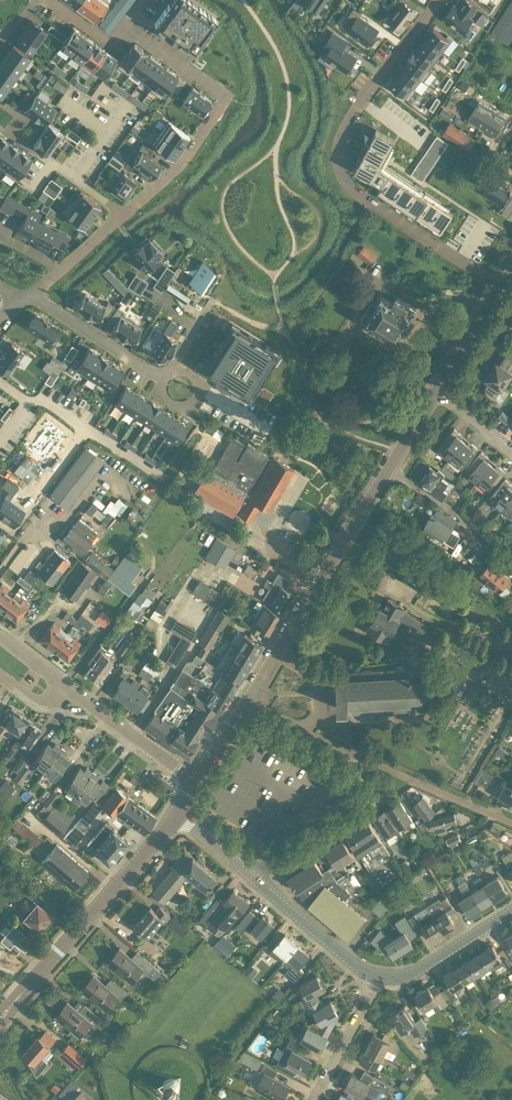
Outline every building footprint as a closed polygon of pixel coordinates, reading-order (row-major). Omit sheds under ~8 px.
[(85,14),(94,0),(80,0),(75,7),(85,14)] [(85,14),(95,21),(110,0),(94,0),(85,14)] [(133,0),(118,0),(99,25),(109,32),(133,0)] [(217,19),(190,0),(172,0),(169,4),(168,3),(154,23),(164,30),(164,31),(176,40),(177,39),(186,46),(187,45),(194,51),(217,19)] [(300,1),(301,1),(302,0),(303,1),(312,7),(311,8),(312,9),(313,8),(319,12),(327,0),(301,0),(300,1)] [(388,19),(401,29),(406,23),(408,24),(412,19),(410,18),(416,10),(413,8),(404,1),(405,0),(394,0),(400,4),(393,13),(388,19)] [(444,17),(462,32),(473,19),(470,16),(476,7),(467,0),(465,0),(461,5),(459,8),(454,4),(444,17)] [(491,9),(496,1),(495,0),(477,0),(491,9)] [(500,16),(511,24),(511,0),(500,16)] [(348,29),(348,30),(360,39),(366,43),(367,44),(368,43),(370,41),(378,30),(359,17),(363,12),(360,10),(359,10),(354,6),(348,15),(353,19),(355,20),(348,29)] [(483,13),(476,21),(482,26),(488,18),(483,13)] [(511,35),(511,24),(500,16),(490,31),(507,42),(511,35)] [(17,41),(31,50),(45,30),(32,20),(17,41)] [(433,27),(426,37),(444,51),(444,50),(450,55),(459,43),(454,39),(448,34),(446,37),(433,27)] [(71,54),(84,36),(73,28),(60,46),(71,54)] [(62,43),(65,38),(58,32),(54,37),(62,43)] [(347,52),(349,50),(346,48),(350,44),(333,32),(325,44),(326,45),(330,48),(324,56),(328,58),(327,60),(334,65),(336,64),(346,71),(356,57),(347,52)] [(69,56),(80,63),(80,64),(95,43),(84,36),(71,54),(69,56)] [(426,37),(418,46),(436,60),(444,51),(426,37)] [(105,51),(95,43),(80,64),(80,63),(78,65),(90,74),(93,69),(105,51)] [(144,52),(144,53),(145,52),(133,44),(117,66),(129,75),(132,70),(131,70),(144,52)] [(6,55),(22,66),(29,56),(13,45),(6,55)] [(415,50),(411,55),(429,69),(436,60),(418,46),(415,51),(415,50)] [(93,69),(104,77),(117,59),(105,51),(93,69)] [(142,78),(155,60),(144,53),(144,52),(131,70),(132,70),(142,77),(142,78)] [(0,62),(0,66),(15,76),(22,66),(6,55),(0,62)] [(408,60),(404,65),(422,79),(421,79),(424,81),(432,71),(429,69),(411,55),(407,60),(408,60)] [(463,57),(459,62),(463,65),(466,67),(469,61),(466,59),(463,57)] [(140,80),(151,87),(151,88),(165,68),(155,60),(142,78),(142,77),(140,80)] [(58,72),(61,68),(55,64),(52,68),(58,72)] [(404,65),(397,74),(415,88),(418,84),(421,79),(422,79),(404,65)] [(15,76),(0,66),(0,81),(8,86),(15,76)] [(61,68),(58,72),(64,76),(66,72),(61,68)] [(177,76),(165,68),(151,88),(151,87),(149,89),(161,98),(177,76)] [(51,73),(47,78),(52,82),(56,77),(51,73)] [(44,74),(40,80),(44,82),(48,77),(44,74)] [(397,74),(389,84),(409,100),(417,89),(415,88),(397,74)] [(178,77),(170,88),(176,92),(184,81),(178,77)] [(472,93),(475,88),(462,79),(458,86),(465,91),(466,90),(472,93)] [(40,88),(44,82),(40,80),(36,85),(40,88)] [(74,84),(79,88),(82,84),(77,80),(74,84)] [(117,90),(120,86),(114,82),(111,86),(117,90)] [(88,88),(82,84),(79,88),(85,92),(88,88)] [(125,90),(120,86),(117,90),(122,94),(125,90)] [(183,100),(201,113),(211,100),(204,95),(204,94),(199,91),(199,92),(192,87),(183,100)] [(27,91),(23,97),(27,100),(31,94),(27,91)] [(35,94),(24,110),(43,124),(48,118),(52,121),(55,117),(51,114),(55,108),(35,94)] [(23,105),(27,100),(23,97),(19,103),(23,105)] [(133,101),(138,105),(141,101),(136,97),(133,101)] [(147,106),(141,101),(138,105),(144,110),(147,106)] [(474,110),(501,126),(506,117),(479,101),(474,110)] [(438,114),(450,122),(455,115),(443,107),(438,114)] [(153,113),(158,117),(161,113),(156,109),(153,113)] [(468,119),(483,127),(495,135),(501,126),(474,110),(468,119)] [(168,121),(160,132),(181,147),(189,136),(168,121)] [(438,132),(468,150),(475,139),(450,122),(444,131),(440,128),(438,132)] [(33,146),(47,156),(63,135),(48,124),(33,146)] [(70,128),(66,134),(77,142),(81,136),(70,128)] [(376,129),(354,169),(373,179),(374,178),(381,184),(378,189),(439,230),(453,213),(428,197),(381,165),(395,139),(376,129)] [(181,147),(160,132),(152,144),(173,158),(181,147)] [(10,143),(0,136),(0,156),(10,143)] [(21,151),(10,143),(0,156),(0,166),(6,170),(21,151)] [(150,175),(152,177),(161,164),(150,156),(154,151),(143,143),(138,148),(141,150),(132,162),(145,171),(144,173),(149,176),(150,175)] [(4,172),(16,180),(32,159),(21,151),(6,170),(4,172)] [(488,163),(474,154),(469,162),(483,170),(488,163)] [(108,161),(119,169),(123,163),(112,155),(108,161)] [(111,188),(124,198),(129,192),(132,187),(136,181),(123,171),(111,188)] [(62,187),(51,178),(46,184),(58,192),(62,187)] [(481,192),(505,207),(503,209),(503,211),(511,217),(511,193),(489,179),(481,192)] [(58,192),(46,184),(43,190),(54,198),(58,192)] [(80,191),(72,202),(92,217),(100,205),(80,191)] [(0,206),(0,207),(5,210),(11,199),(5,196),(0,206)] [(92,217),(72,202),(70,200),(62,211),(84,228),(92,217)] [(23,206),(17,216),(23,220),(18,229),(34,238),(41,223),(40,222),(42,217),(23,206)] [(50,206),(45,215),(52,219),(56,211),(50,206)] [(41,223),(34,238),(38,240),(35,245),(46,251),(51,242),(63,248),(68,237),(41,223)] [(137,253),(133,258),(143,269),(162,252),(149,238),(142,244),(141,243),(134,250),(137,253)] [(357,253),(369,263),(376,255),(364,245),(357,253)] [(349,247),(344,253),(349,257),(354,251),(349,247)] [(202,260),(188,282),(202,291),(206,293),(208,289),(220,271),(216,269),(216,268),(215,268),(202,260)] [(135,273),(127,286),(139,294),(148,282),(135,273)] [(112,281),(119,289),(125,284),(117,276),(112,281)] [(161,291),(166,285),(157,279),(153,285),(161,291)] [(168,283),(164,289),(176,297),(179,291),(168,283)] [(128,288),(125,291),(131,295),(134,291),(128,287),(128,288)] [(84,293),(75,307),(96,321),(101,313),(107,317),(114,306),(107,301),(105,306),(84,293)] [(399,341),(415,316),(405,309),(408,305),(408,304),(396,296),(393,302),(381,294),(369,314),(365,311),(361,318),(399,341)] [(152,320),(160,307),(152,302),(144,315),(152,320)] [(418,311),(408,305),(405,309),(415,316),(418,311)] [(117,307),(109,319),(115,322),(110,329),(132,343),(142,326),(122,313),(123,311),(117,307)] [(48,340),(56,327),(49,323),(42,318),(35,314),(27,326),(48,340)] [(157,342),(150,352),(164,361),(178,340),(169,335),(177,324),(171,320),(163,331),(157,327),(150,338),(157,342)] [(263,385),(262,386),(257,383),(258,382),(277,352),(232,323),(203,368),(218,378),(233,388),(248,397),(249,396),(254,399),(253,400),(264,407),(274,392),(263,385)] [(7,371),(22,351),(10,342),(0,356),(0,366),(7,371)] [(71,345),(64,357),(70,360),(77,349),(71,345)] [(74,358),(66,370),(72,374),(75,370),(86,377),(100,355),(89,348),(80,362),(74,358)] [(485,389),(485,391),(486,393),(487,394),(488,395),(494,399),(495,398),(501,401),(507,391),(502,388),(511,373),(508,371),(511,365),(511,354),(505,350),(487,378),(490,380),(486,386),(485,387),(485,389)] [(100,355),(86,377),(96,383),(97,383),(110,362),(100,355)] [(96,383),(95,385),(106,393),(105,395),(111,399),(119,387),(112,383),(121,369),(110,362),(97,383),(96,383)] [(52,370),(45,381),(51,385),(58,373),(52,370)] [(115,403),(125,409),(136,392),(126,386),(115,403)] [(135,416),(146,399),(136,392),(125,409),(135,416)] [(145,422),(156,405),(146,399),(135,416),(145,422)] [(155,429),(166,412),(156,405),(145,422),(155,429)] [(9,407),(5,412),(9,415),(13,410),(9,407)] [(498,416),(507,423),(511,418),(503,411),(498,416)] [(9,415),(5,412),(0,418),(4,421),(9,415)] [(165,435),(176,418),(166,412),(155,429),(165,435)] [(43,427),(28,448),(32,451),(40,457),(44,460),(47,457),(48,458),(54,451),(56,452),(60,447),(58,445),(63,438),(60,436),(64,431),(46,417),(40,425),(43,427)] [(176,418),(165,435),(176,441),(187,424),(176,418)] [(204,428),(210,431),(214,425),(208,422),(204,428)] [(450,457),(464,441),(459,436),(461,434),(454,428),(438,447),(450,457)] [(294,468),(273,456),(271,459),(265,456),(267,453),(247,442),(246,444),(232,436),(211,470),(209,474),(205,471),(193,491),(231,514),(236,506),(241,509),(238,513),(250,520),(259,504),(269,510),(294,468)] [(464,441),(450,457),(462,467),(478,448),(472,443),(470,445),(464,441)] [(85,447),(49,493),(67,507),(103,461),(85,447)] [(26,455),(15,468),(19,471),(17,473),(28,481),(35,473),(36,473),(41,467),(36,463),(40,457),(32,451),(28,457),(26,455)] [(477,481),(491,464),(486,460),(488,457),(482,451),(465,471),(477,481)] [(491,464),(477,481),(489,491),(506,471),(499,466),(497,469),(491,464)] [(448,483),(442,478),(445,474),(439,469),(437,471),(429,466),(420,481),(425,485),(424,488),(442,499),(447,491),(444,489),(448,483)] [(0,503),(0,516),(13,526),(24,511),(8,500),(18,486),(6,478),(1,485),(8,490),(3,497),(4,498),(0,503)] [(511,495),(511,489),(510,487),(511,484),(505,479),(489,498),(501,508),(511,495)] [(501,508),(511,518),(511,495),(501,508)] [(200,503),(195,500),(189,508),(194,511),(200,503)] [(92,512),(97,507),(97,506),(91,502),(85,510),(90,514),(92,512)] [(427,524),(424,530),(442,541),(443,540),(444,541),(453,546),(454,546),(460,535),(458,530),(453,527),(452,526),(455,520),(437,509),(433,515),(431,514),(426,523),(427,524)] [(102,520),(100,522),(105,526),(113,517),(114,516),(109,512),(108,513),(107,514),(102,520)] [(79,518),(73,525),(73,524),(62,538),(81,553),(97,532),(79,518)] [(205,556),(224,567),(235,549),(216,538),(205,556)] [(486,549),(477,538),(469,544),(479,556),(486,549)] [(36,571),(44,577),(62,554),(54,548),(36,571)] [(105,578),(113,568),(91,552),(84,562),(105,578)] [(127,553),(119,562),(107,577),(129,593),(134,585),(134,584),(133,582),(131,581),(131,580),(142,564),(127,553)] [(70,560),(62,554),(44,577),(52,583),(70,560)] [(120,558),(116,555),(111,561),(115,564),(120,558)] [(264,560),(260,567),(265,570),(269,564),(264,560)] [(95,571),(81,562),(62,589),(75,599),(95,571)] [(479,576),(497,592),(498,591),(504,584),(511,590),(511,591),(511,592),(511,583),(508,580),(509,579),(491,563),(479,576)] [(253,576),(257,570),(246,564),(243,570),(253,576)] [(29,569),(27,571),(22,578),(25,580),(31,584),(37,576),(29,569)] [(262,597),(270,602),(280,585),(284,587),(289,580),(277,572),(271,582),(266,578),(262,584),(268,587),(262,597)] [(19,576),(16,580),(22,584),(25,580),(22,578),(19,576)] [(111,583),(105,578),(97,590),(102,594),(111,583)] [(25,580),(22,584),(20,587),(33,596),(38,590),(31,584),(25,580)] [(2,610),(14,593),(8,588),(1,583),(0,584),(0,608),(2,610)] [(227,595),(232,586),(227,583),(221,592),(227,595)] [(144,584),(124,611),(133,617),(148,598),(145,596),(150,589),(144,584)] [(291,592),(284,587),(280,585),(270,602),(281,609),(291,592)] [(204,599),(212,604),(220,592),(212,587),(204,599)] [(243,595),(232,589),(227,597),(238,603),(243,595)] [(21,598),(14,593),(2,610),(16,620),(28,604),(21,598)] [(220,609),(228,598),(220,593),(213,605),(220,609)] [(161,596),(149,615),(158,621),(170,602),(161,596)] [(51,601),(46,597),(40,604),(45,608),(51,601)] [(372,621),(367,629),(385,639),(389,632),(390,632),(399,618),(408,624),(406,627),(416,634),(419,635),(421,632),(426,624),(404,610),(405,608),(388,598),(382,607),(380,606),(371,620),(372,621)] [(249,626),(257,632),(260,627),(267,632),(278,613),(263,603),(259,610),(257,609),(253,615),(255,616),(249,626)] [(218,609),(209,623),(220,631),(229,616),(218,609)] [(96,617),(104,624),(111,616),(102,610),(96,617)] [(71,615),(66,611),(61,617),(66,621),(68,619),(71,615)] [(76,619),(73,623),(79,628),(82,624),(88,629),(94,623),(81,613),(76,619)] [(76,619),(71,615),(68,619),(73,623),(76,619)] [(40,638),(54,649),(63,636),(56,631),(59,627),(52,622),(40,638)] [(197,654),(203,658),(220,631),(209,623),(197,643),(202,646),(197,654)] [(243,633),(236,645),(244,650),(245,648),(254,653),(260,643),(243,633)] [(127,635),(119,647),(116,651),(123,656),(134,640),(127,635)] [(175,667),(190,641),(181,635),(165,661),(175,667)] [(70,641),(63,636),(54,649),(67,659),(80,643),(73,638),(70,641)] [(346,672),(346,678),(336,679),(337,692),(338,708),(348,707),(348,712),(365,711),(365,712),(372,712),(372,710),(409,708),(409,710),(420,709),(420,698),(426,692),(425,683),(419,678),(417,644),(402,645),(403,669),(370,670),(370,669),(362,669),(362,671),(346,672)] [(87,663),(93,667),(87,675),(97,682),(101,675),(104,677),(113,665),(110,664),(113,661),(103,654),(106,650),(100,645),(87,663)] [(221,669),(238,680),(254,653),(245,648),(244,650),(236,645),(221,669)] [(203,658),(197,654),(196,653),(191,661),(185,662),(181,668),(228,697),(238,680),(221,669),(216,666),(203,658)] [(147,670),(148,671),(156,677),(159,671),(158,664),(154,661),(147,670)] [(137,673),(143,677),(148,671),(147,670),(142,667),(137,673)] [(193,693),(219,710),(220,709),(228,697),(181,668),(174,681),(193,693)] [(114,692),(126,701),(136,687),(140,682),(123,669),(115,680),(120,683),(114,692)] [(148,671),(143,677),(147,681),(152,674),(148,671)] [(155,710),(143,726),(156,735),(154,738),(174,751),(174,750),(190,761),(202,743),(195,739),(204,726),(208,729),(216,716),(215,716),(219,710),(193,693),(174,681),(170,686),(153,708),(155,710)] [(136,687),(126,701),(137,709),(137,708),(138,707),(146,696),(151,689),(140,682),(136,687)] [(146,696),(138,707),(142,711),(150,699),(146,696)] [(1,722),(0,722),(0,732),(4,725),(18,735),(27,722),(29,719),(22,714),(19,712),(11,707),(1,722)] [(29,723),(27,722),(18,735),(12,744),(17,747),(20,742),(28,747),(40,730),(30,723),(29,723)] [(43,770),(61,747),(55,742),(52,746),(48,742),(33,762),(43,770)] [(500,745),(498,748),(495,751),(506,759),(510,754),(500,745)] [(67,752),(61,747),(43,770),(54,778),(69,759),(64,755),(67,752)] [(11,768),(17,773),(24,764),(28,759),(22,754),(11,768)] [(20,783),(31,769),(24,764),(17,773),(13,777),(20,783)] [(74,795),(92,771),(86,767),(84,770),(80,767),(64,787),(74,795)] [(493,775),(480,767),(472,780),(479,785),(484,777),(489,781),(493,775)] [(92,771),(74,795),(85,803),(92,793),(97,797),(102,791),(106,786),(108,784),(102,779),(99,783),(96,780),(98,776),(92,771)] [(0,786),(0,804),(14,787),(5,780),(0,786)] [(511,787),(505,783),(499,795),(511,800),(511,787)] [(143,832),(154,817),(127,796),(116,788),(102,807),(113,815),(116,812),(143,832)] [(38,798),(42,802),(50,793),(45,789),(38,798)] [(44,804),(50,809),(55,803),(54,801),(59,794),(53,789),(50,793),(42,802),(44,804)] [(425,818),(434,812),(422,796),(413,802),(416,805),(412,807),(419,817),(423,814),(425,818)] [(408,827),(405,823),(411,819),(399,801),(386,809),(398,828),(400,826),(403,830),(408,827)] [(59,834),(71,820),(73,817),(56,802),(55,803),(50,809),(41,819),(59,834)] [(44,804),(35,814),(41,819),(50,809),(44,804)] [(432,827),(445,824),(455,822),(453,811),(446,812),(446,809),(444,807),(442,806),(434,812),(425,818),(422,820),(428,829),(432,827)] [(397,828),(396,829),(384,811),(373,819),(384,836),(385,836),(391,844),(402,836),(397,828)] [(16,817),(10,824),(16,829),(13,832),(19,838),(21,836),(26,841),(21,847),(26,852),(32,846),(34,847),(42,838),(23,822),(17,816),(16,817)] [(75,824),(84,832),(90,824),(81,817),(75,824)] [(369,821),(346,836),(369,871),(392,856),(369,821)] [(415,825),(421,834),(428,830),(421,821),(415,825)] [(96,833),(117,851),(126,840),(105,822),(96,833)] [(493,823),(488,829),(497,836),(502,829),(493,823)] [(75,824),(63,837),(74,847),(80,839),(79,838),(84,832),(75,824)] [(483,839),(489,835),(486,829),(479,833),(483,839)] [(117,851),(96,833),(87,844),(107,862),(117,851)] [(446,839),(449,846),(461,840),(458,834),(446,839)] [(335,865),(329,869),(331,872),(346,888),(353,884),(348,876),(362,867),(343,838),(325,849),(335,865)] [(87,870),(57,844),(41,861),(72,888),(87,870)] [(162,905),(162,904),(183,879),(188,873),(182,868),(187,863),(186,862),(192,856),(184,849),(171,865),(173,867),(150,895),(162,905)] [(511,858),(511,852),(511,850),(502,856),(506,862),(511,858)] [(188,873),(183,879),(188,883),(193,877),(206,888),(217,876),(202,863),(204,861),(198,856),(196,858),(192,855),(192,856),(186,862),(187,863),(182,868),(188,873)] [(398,864),(407,877),(414,872),(406,859),(398,864)] [(351,892),(346,888),(331,872),(329,869),(322,873),(314,860),(288,877),(297,890),(300,888),(307,898),(308,897),(312,901),(311,903),(349,935),(364,917),(344,900),(351,892)] [(500,867),(503,873),(506,877),(511,873),(511,860),(509,861),(511,863),(507,865),(506,863),(500,867)] [(479,863),(473,866),(477,873),(483,870),(479,863)] [(458,885),(465,896),(459,900),(468,915),(481,907),(472,891),(461,874),(455,878),(460,884),(458,885)] [(481,907),(494,899),(484,884),(485,883),(480,875),(473,879),(478,887),(472,891),(481,907)] [(497,876),(485,883),(484,884),(494,899),(506,891),(497,876)] [(26,883),(21,889),(31,898),(36,892),(26,883)] [(214,901),(216,900),(226,887),(221,883),(209,897),(214,901)] [(214,901),(199,919),(205,924),(211,917),(216,921),(210,928),(219,935),(225,929),(247,903),(232,890),(229,894),(224,899),(225,900),(221,904),(216,900),(214,901)] [(439,898),(426,906),(432,915),(443,932),(455,924),(448,912),(454,909),(448,899),(446,896),(440,900),(439,898)] [(31,908),(24,916),(38,928),(50,914),(36,902),(32,899),(27,905),(31,908)] [(150,906),(133,926),(152,942),(154,942),(160,936),(160,933),(154,928),(163,918),(166,920),(170,915),(160,906),(155,911),(150,906)] [(443,932),(432,915),(426,906),(409,917),(418,932),(424,928),(431,939),(443,932)] [(250,910),(235,926),(242,932),(246,926),(250,929),(251,929),(261,937),(272,923),(262,915),(260,918),(250,910)] [(175,914),(168,923),(174,929),(182,920),(175,914)] [(413,944),(410,938),(417,934),(405,915),(395,921),(402,932),(391,939),(379,929),(371,940),(386,952),(390,949),(395,956),(413,944)] [(0,938),(0,939),(9,947),(13,942),(20,948),(21,947),(24,950),(28,945),(25,942),(29,938),(12,924),(0,938)] [(214,945),(227,956),(236,945),(223,933),(214,945)] [(279,951),(286,957),(297,944),(285,934),(269,952),(274,957),(279,951)] [(304,971),(299,966),(309,954),(297,944),(286,957),(282,962),(288,968),(284,973),(295,982),(304,971)] [(480,952),(489,966),(492,971),(504,963),(507,967),(511,964),(511,963),(509,958),(503,948),(497,951),(492,944),(480,952)] [(2,969),(13,957),(0,945),(0,968),(2,969)] [(120,948),(108,961),(131,982),(142,969),(147,973),(154,965),(140,953),(134,960),(131,957),(120,948)] [(477,973),(489,966),(480,952),(468,959),(477,973)] [(464,981),(477,973),(468,959),(456,967),(464,981)] [(250,978),(256,971),(250,965),(244,972),(250,978)] [(452,1000),(457,997),(452,989),(464,981),(456,967),(443,975),(449,983),(444,986),(452,1000)] [(105,1008),(116,995),(121,1000),(127,992),(111,977),(105,984),(94,975),(82,988),(105,1008)] [(317,975),(300,984),(307,996),(300,999),(304,1007),(319,999),(316,993),(324,988),(317,975)] [(442,1006),(448,1003),(436,983),(429,987),(428,985),(415,993),(424,1008),(437,1001),(441,1007),(442,1006)] [(492,998),(495,1003),(501,1000),(498,995),(492,998)] [(495,1003),(492,998),(486,1002),(489,1007),(495,1003)] [(308,1025),(301,1038),(304,1040),(320,1049),(336,1020),(334,1016),(339,1014),(331,1000),(323,1004),(319,999),(304,1007),(308,1015),(315,1011),(321,1023),(317,1030),(308,1025)] [(79,1011),(67,1001),(56,1015),(80,1035),(91,1022),(95,1026),(102,1019),(85,1004),(79,1011)] [(453,1011),(448,1003),(442,1006),(447,1014),(453,1011)] [(410,1030),(412,1029),(415,1034),(427,1027),(421,1017),(415,1021),(404,1005),(387,1016),(392,1024),(395,1022),(395,1023),(396,1022),(402,1030),(407,1027),(410,1030)] [(278,1027),(286,1020),(278,1012),(271,1019),(278,1027)] [(98,1026),(102,1030),(106,1025),(101,1021),(98,1026)] [(48,1062),(42,1056),(56,1040),(46,1031),(40,1037),(39,1036),(24,1052),(31,1059),(29,1061),(37,1075),(48,1062)] [(382,1055),(386,1048),(395,1052),(400,1042),(394,1036),(385,1031),(382,1038),(374,1033),(366,1047),(382,1055)] [(297,1052),(304,1040),(301,1038),(294,1034),(285,1050),(279,1060),(275,1067),(294,1077),(298,1071),(304,1074),(312,1060),(297,1052)] [(78,1070),(87,1059),(69,1044),(63,1050),(75,1061),(72,1065),(78,1070)] [(366,1047),(359,1059),(366,1063),(367,1064),(375,1068),(379,1061),(385,1064),(388,1058),(382,1055),(366,1047)] [(220,1050),(208,1056),(212,1063),(224,1056),(220,1050)] [(240,1058),(247,1063),(252,1054),(244,1050),(240,1058)] [(261,1070),(257,1072),(250,1084),(279,1099),(281,1099),(285,1093),(284,1093),(288,1085),(276,1078),(280,1072),(265,1063),(261,1070)] [(374,1076),(385,1082),(389,1075),(377,1069),(374,1076)] [(385,1082),(374,1076),(364,1070),(364,1071),(361,1078),(360,1078),(352,1073),(345,1086),(362,1095),(361,1096),(369,1099),(371,1099),(377,1089),(385,1093),(390,1085),(385,1082)] [(179,1081),(177,1079),(175,1078),(173,1077),(170,1077),(167,1077),(164,1079),(162,1082),(161,1085),(162,1088),(163,1091),(165,1093),(168,1095),(170,1095),(172,1095),(175,1094),(178,1092),(179,1089),(180,1086),(180,1084),(179,1081)] [(410,1085),(403,1080),(399,1086),(406,1090),(410,1085)] [(61,1096),(66,1099),(81,1099),(76,1095),(80,1090),(72,1083),(61,1096)] [(56,1087),(51,1092),(57,1096),(61,1091),(56,1087)]
